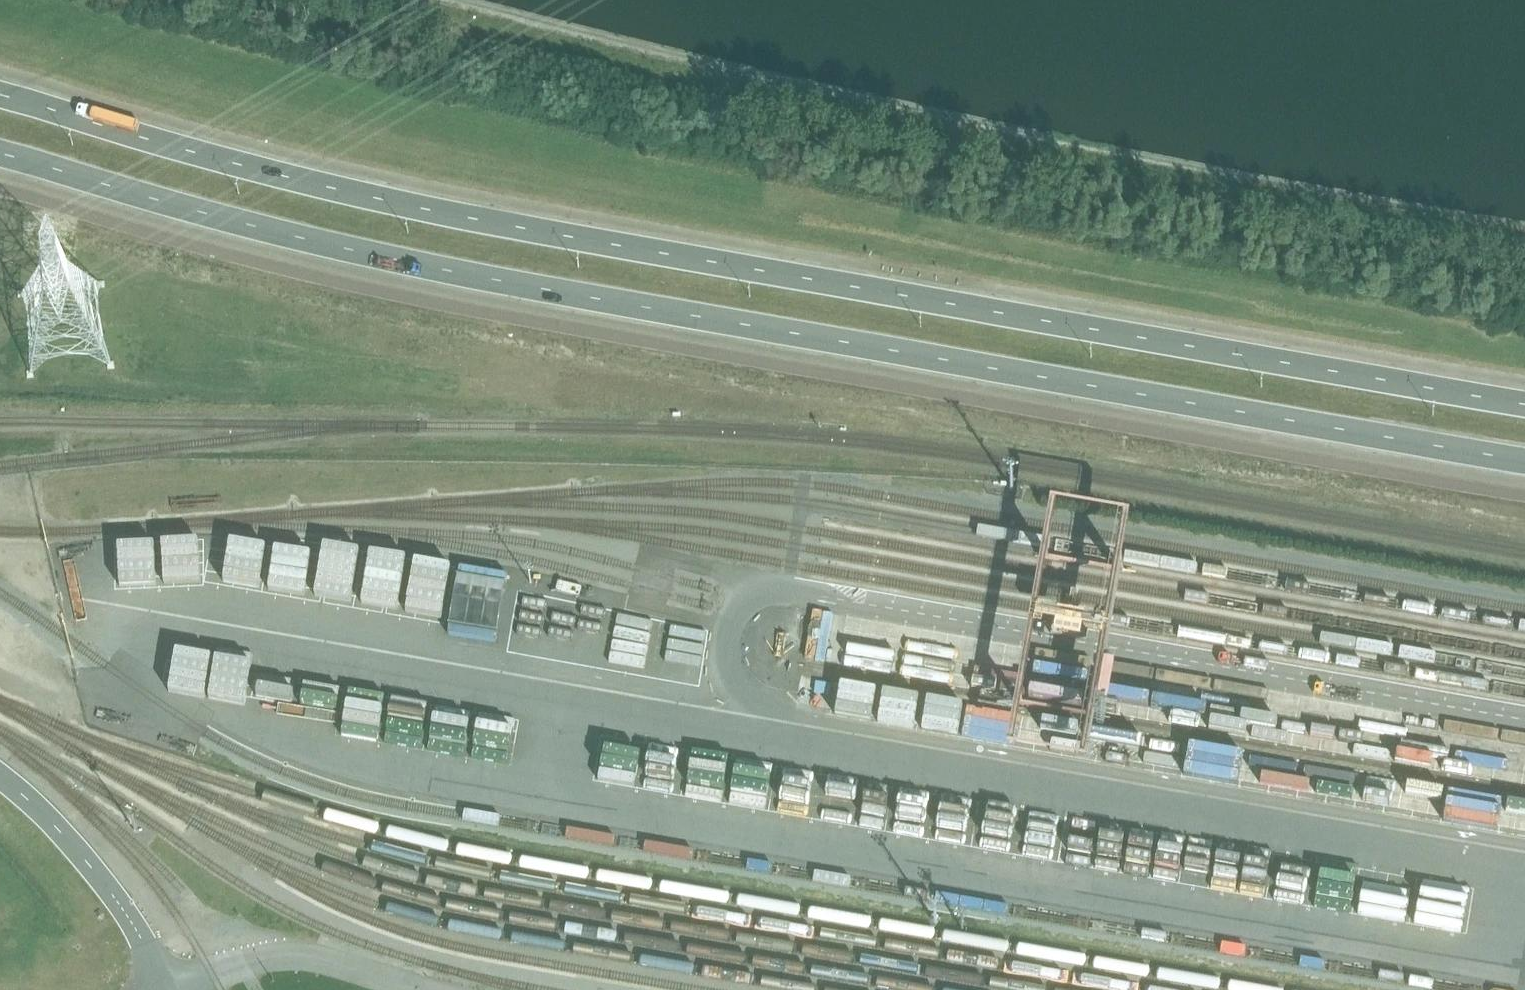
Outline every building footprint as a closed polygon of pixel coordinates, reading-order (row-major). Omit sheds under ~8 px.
[(229,543),(228,553),(259,557),(260,547),(229,543)] [(266,602),(291,603),(293,550),(269,549),(266,602)] [(317,608),(323,556),(299,553),(292,605),(317,608)] [(492,649),(506,577),(460,568),(445,640),(492,649)] [(527,600),(526,611),(549,613),(550,603),(527,600)] [(694,666),(695,631),(660,629),(658,664),(694,666)] [(177,646),(171,662),(207,675),(213,659),(177,646)] [(227,662),(222,686),(255,694),(261,670),(227,662)] [(266,678),(262,694),(297,702),(301,686),(266,678)] [(301,701),(337,709),(342,687),(306,679),(301,701)] [(797,701),(824,710),(832,688),(805,679),(797,701)] [(346,700),(345,730),(381,732),(383,703),(346,700)] [(388,736),(424,737),(425,705),(389,704),(388,736)] [(460,758),(466,713),(438,709),(432,755),(460,758)] [(507,743),(508,721),(480,719),(479,742),(507,743)] [(1281,720),(1280,749),(1316,750),(1317,722),(1281,720)] [(1329,742),(1349,743),(1350,734),(1329,733),(1329,742)] [(1143,748),(1142,769),(1188,773),(1190,751),(1143,748)] [(632,774),(633,750),(605,749),(604,773),(632,774)] [(474,764),(502,766),(503,755),(475,753),(474,764)] [(644,792),(671,797),(678,760),(652,755),(644,792)] [(693,761),(691,772),(718,777),(720,765),(693,761)] [(1405,813),(1407,779),(1360,776),(1358,810),(1405,813)] [(690,777),(688,799),(715,801),(716,779),(690,777)] [(862,819),(885,820),(887,787),(864,786),(862,819)] [(821,788),(822,823),(848,823),(848,799),(851,799),(850,787),(821,788)] [(922,826),(927,803),(898,798),(894,820),(922,826)] [(967,833),(968,806),(939,805),(938,831),(967,833)] [(980,832),(1002,838),(1009,813),(986,807),(980,832)] [(1281,857),(1273,891),(1301,897),(1309,864),(1281,857)] [(1246,859),(1243,871),(1260,876),(1264,864),(1246,859)] [(1319,861),(1316,910),(1345,911),(1348,862),(1319,861)] [(1261,899),(1262,881),(1240,880),(1239,898),(1261,899)] [(1466,927),(1353,922),(1353,945),(1442,949),(1442,947),(1465,947),(1466,927)]
